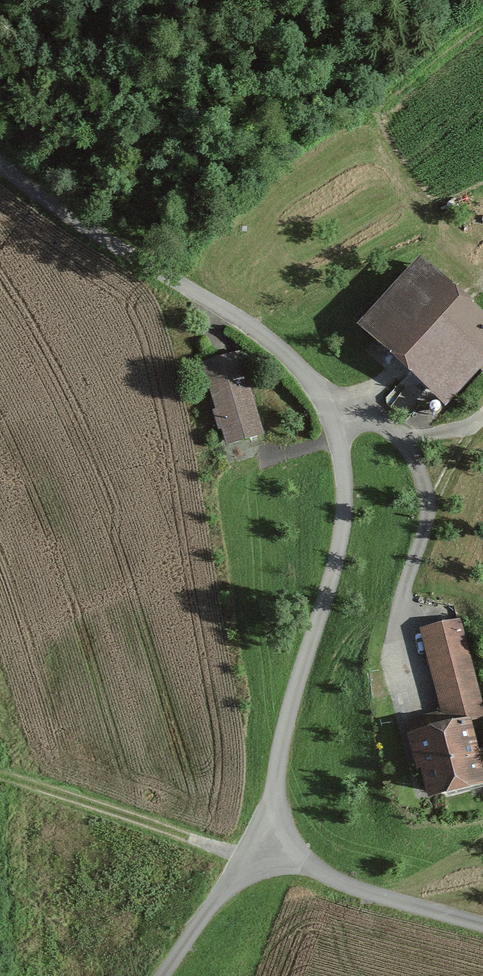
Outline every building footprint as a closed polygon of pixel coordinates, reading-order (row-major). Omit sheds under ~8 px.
[(431,268),(369,335),(449,409),(482,373),(482,317),(431,268)] [(243,358),(207,368),(228,445),(263,435),(243,358)] [(422,635),(448,718),(417,727),(438,795),(482,781),(482,748),(477,727),(482,725),(482,686),(464,622),(422,635)]
